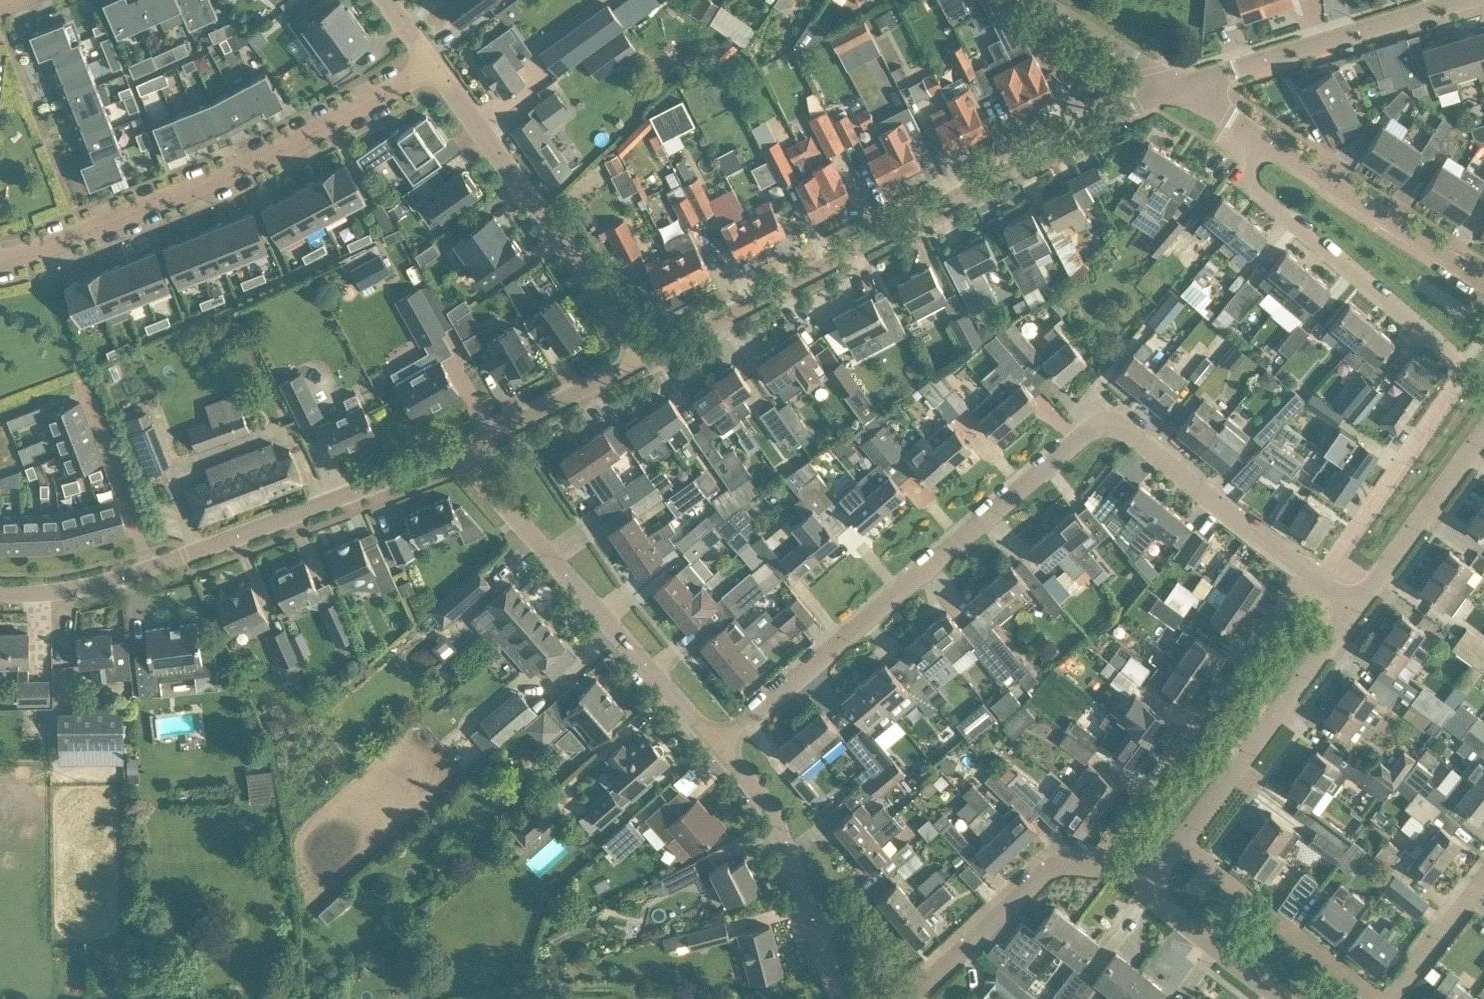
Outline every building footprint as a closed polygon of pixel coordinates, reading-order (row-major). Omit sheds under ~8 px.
[(119,35),(140,25),(129,0),(106,0),(104,1),(119,35)] [(140,25),(160,17),(152,0),(129,0),(140,25)] [(160,17),(180,8),(181,7),(178,0),(152,0),(160,17)] [(190,29),(218,17),(211,0),(178,0),(181,7),(180,8),(190,29)] [(320,46),(357,18),(349,7),(346,9),(340,0),(318,16),(310,5),(289,20),(312,52),(320,47),(320,46)] [(444,2),(460,24),(494,0),(446,0),(444,2)] [(687,10),(708,23),(720,5),(712,0),(693,0),(687,10)] [(969,10),(964,0),(939,0),(950,20),(969,10)] [(1191,23),(1216,22),(1216,0),(1190,0),(1191,23)] [(1265,12),(1261,0),(1238,0),(1245,19),(1265,12)] [(1265,12),(1295,2),(1294,0),(1261,0),(1265,12)] [(557,75),(624,26),(608,5),(541,53),(557,75)] [(722,6),(710,24),(746,48),(758,29),(722,6)] [(882,31),(897,23),(890,10),(875,18),(882,31)] [(1012,12),(993,22),(1001,38),(1002,38),(1036,105),(1055,95),(1042,70),(1033,53),(1028,44),(1012,12)] [(880,51),(863,17),(830,34),(838,52),(854,44),(862,60),(880,51)] [(365,30),(357,18),(320,46),(320,47),(333,65),(325,71),(334,83),(355,68),(347,57),(369,40),(363,32),(365,30)] [(235,19),(222,25),(227,36),(242,29),(235,19)] [(46,53),(73,43),(73,42),(64,20),(30,33),(40,57),(47,54),(46,53)] [(96,34),(107,29),(104,22),(93,26),(96,34)] [(1466,34),(1478,70),(1480,79),(1483,77),(1483,25),(1475,28),(1476,31),(1466,34)] [(260,26),(247,35),(252,42),(265,32),(260,26)] [(518,38),(510,26),(478,48),(487,62),(484,64),(490,73),(486,76),(493,85),(496,82),(505,95),(525,82),(517,70),(526,64),(511,42),(518,38)] [(242,29),(227,36),(227,37),(233,48),(233,49),(249,40),(242,29)] [(625,30),(599,49),(613,69),(639,50),(625,30)] [(1478,70),(1466,34),(1458,37),(1456,33),(1444,37),(1456,77),(1478,70)] [(116,49),(110,35),(100,38),(106,53),(116,49)] [(220,41),(226,51),(233,48),(227,37),(220,41)] [(749,48),(760,62),(773,52),(762,37),(749,48)] [(1408,37),(1396,41),(1402,60),(1402,59),(1409,82),(1408,82),(1409,86),(1422,83),(1414,56),(1408,37)] [(1456,77),(1444,37),(1431,41),(1432,44),(1423,47),(1424,53),(1414,56),(1422,83),(1409,86),(1410,87),(1411,86),(1414,96),(1429,92),(1426,82),(1433,80),(1437,94),(1459,88),(1456,77)] [(1032,107),(1036,105),(1002,38),(1001,38),(990,44),(998,59),(1000,58),(1005,67),(995,72),(1017,115),(1021,113),(1024,116),(1033,112),(1032,107)] [(46,53),(47,54),(55,75),(88,62),(79,39),(73,42),(73,43),(46,53)] [(190,52),(185,41),(173,46),(178,58),(190,52)] [(1409,82),(1402,59),(1402,60),(1396,41),(1376,47),(1385,76),(1393,74),(1397,85),(1408,82),(1409,82)] [(965,79),(977,73),(962,44),(950,50),(965,79)] [(178,58),(173,46),(161,52),(166,63),(178,58)] [(122,64),(116,49),(106,53),(112,68),(122,64)] [(158,66),(152,53),(129,64),(134,77),(158,66)] [(210,64),(205,53),(194,58),(199,69),(210,64)] [(199,69),(194,58),(182,63),(187,74),(199,69)] [(64,97),(97,84),(88,62),(55,75),(64,97)] [(1332,70),(1299,89),(1304,98),(1301,100),(1308,111),(1344,90),(1351,86),(1339,66),(1332,70)] [(154,89),(169,83),(165,72),(150,78),(154,89)] [(250,80),(267,112),(285,103),(275,84),(274,85),(266,72),(250,80)] [(931,93),(942,88),(934,73),(923,78),(931,93)] [(1388,87),(1397,85),(1393,74),(1385,76),(1388,87)] [(150,78),(136,83),(141,94),(154,89),(150,78)] [(232,90),(249,122),(267,112),(250,80),(232,90)] [(969,140),(988,130),(975,104),(978,102),(970,85),(955,93),(950,82),(941,86),(955,114),(969,140)] [(64,97),(71,117),(105,104),(97,84),(64,97)] [(122,97),(124,97),(133,93),(130,85),(119,90),(122,97)] [(1412,95),(1402,88),(1383,107),(1391,116),(1412,95)] [(213,100),(228,133),(249,122),(232,90),(213,100)] [(1344,90),(1308,111),(1314,122),(1318,120),(1323,129),(1333,123),(1343,140),(1362,122),(1355,110),(1344,90)] [(568,109),(556,92),(529,111),(533,116),(512,130),(551,185),(572,170),(545,132),(562,120),(558,115),(568,109)] [(139,108),(133,93),(124,97),(130,112),(139,108)] [(193,108),(207,141),(228,133),(213,100),(193,108)] [(698,125),(685,101),(654,117),(666,141),(698,125)] [(71,117),(80,139),(114,126),(105,104),(71,117)] [(858,109),(862,125),(877,122),(873,105),(858,109)] [(969,140),(955,114),(949,117),(944,107),(931,113),(937,124),(936,124),(949,150),(969,140)] [(174,116),(187,149),(207,141),(193,108),(174,116)] [(826,109),(810,116),(829,153),(844,146),(826,109)] [(846,114),(835,119),(847,144),(859,138),(846,114)] [(893,114),(875,123),(888,148),(901,174),(905,172),(906,175),(919,169),(917,166),(921,164),(908,139),(911,137),(901,117),(896,120),(893,114)] [(357,157),(366,172),(405,145),(417,163),(446,142),(427,115),(399,135),(396,131),(399,129),(398,128),(394,130),(393,128),(377,139),(379,141),(357,157)] [(647,115),(617,146),(622,156),(653,124),(647,115)] [(1422,170),(1439,144),(1453,122),(1443,115),(1428,138),(1421,150),(1401,137),(1380,168),(1401,181),(1412,163),(1422,170)] [(153,124),(167,157),(187,149),(174,116),(153,124)] [(770,118),(755,124),(762,144),(778,139),(770,118)] [(1453,122),(1439,144),(1449,150),(1463,129),(1453,122)] [(1471,127),(1474,136),(1482,142),(1483,142),(1483,123),(1471,127)] [(1380,168),(1401,137),(1382,125),(1362,156),(1380,168)] [(89,161),(116,151),(123,149),(114,126),(80,139),(88,160),(89,161)] [(153,144),(147,129),(136,134),(142,149),(153,144)] [(656,134),(650,137),(662,161),(669,158),(656,134)] [(811,134),(799,141),(807,157),(820,150),(813,137),(811,134)] [(779,140),(763,149),(781,184),(798,175),(779,140)] [(813,168),(807,157),(799,141),(787,147),(795,163),(798,161),(806,177),(796,182),(802,192),(801,193),(815,218),(834,208),(813,168)] [(901,174),(888,148),(882,152),(876,141),(864,148),(869,158),(882,184),(901,174)] [(1157,182),(1173,159),(1149,142),(1133,166),(1146,174),(1137,187),(1138,188),(1128,201),(1129,202),(1124,209),(1134,216),(1139,208),(1145,200),(1148,195),(1148,194),(1157,181),(1157,182)] [(733,148),(717,156),(727,175),(743,167),(733,148)] [(91,187),(124,173),(116,151),(89,161),(88,160),(82,163),(91,187)] [(618,154),(606,160),(613,175),(625,169),(618,154)] [(700,217),(715,210),(686,154),(672,161),(689,194),(700,217)] [(813,168),(834,208),(853,198),(833,158),(813,168)] [(1148,195),(1145,200),(1160,210),(1172,192),(1190,204),(1206,181),(1173,159),(1157,182),(1157,181),(1148,194),(1148,195)] [(346,163),(325,174),(344,210),(365,199),(346,163)] [(1439,206),(1460,175),(1441,163),(1421,194),(1439,206)] [(731,173),(740,192),(758,184),(750,165),(731,173)] [(1082,197),(1106,184),(1097,166),(1072,179),(1082,197)] [(1439,206),(1460,220),(1477,193),(1483,197),(1483,177),(1483,178),(1466,166),(1465,167),(1460,175),(1439,206)] [(425,175),(420,167),(408,175),(414,183),(425,175)] [(632,176),(643,196),(655,190),(644,170),(632,176)] [(426,177),(403,193),(413,207),(427,198),(442,220),(478,194),(474,189),(477,186),(469,175),(466,177),(462,171),(436,190),(426,177)] [(305,185),(324,221),(344,210),(325,174),(305,185)] [(285,196),(304,231),(324,221),(305,185),(285,196)] [(1065,235),(1061,226),(1074,219),(1079,229),(1090,223),(1071,187),(1044,201),(1057,225),(1047,230),(1070,274),(1083,261),(1069,233),(1065,235)] [(689,194),(673,203),(684,225),(700,217),(689,194)] [(264,207),(283,243),(304,231),(285,196),(264,207)] [(1227,236),(1245,215),(1222,196),(1196,228),(1205,236),(1214,225),(1227,236)] [(747,217),(762,245),(786,233),(769,200),(756,207),(758,211),(747,217)] [(398,202),(388,208),(396,220),(406,213),(398,202)] [(722,224),(738,257),(748,252),(750,255),(762,249),(760,246),(762,245),(747,217),(741,205),(727,212),(731,219),(722,224)] [(253,212),(231,220),(245,258),(267,249),(253,212)] [(1016,249),(1003,256),(1022,291),(1036,283),(1031,273),(1036,270),(1031,260),(1051,249),(1044,235),(1032,212),(1004,227),(1016,249)] [(493,214),(456,240),(471,261),(509,234),(508,234),(507,234),(493,214)] [(1178,247),(1171,241),(1185,225),(1172,214),(1146,246),(1158,256),(1160,253),(1167,259),(1178,247)] [(1245,215),(1227,236),(1239,246),(1230,257),(1241,266),(1268,234),(1245,215)] [(624,260),(640,252),(624,219),(608,227),(624,260)] [(209,229),(224,266),(245,258),(231,220),(209,229)] [(710,272),(688,227),(664,240),(672,255),(687,283),(710,272)] [(188,237),(203,274),(224,266),(209,229),(188,237)] [(351,250),(358,246),(373,240),(370,232),(348,242),(351,250)] [(486,283),(524,256),(520,250),(522,249),(514,238),(512,239),(509,234),(471,261),(486,283)] [(166,246),(181,283),(203,274),(188,237),(166,246)] [(960,255),(946,262),(967,303),(969,303),(993,290),(989,282),(990,281),(982,267),(997,259),(986,237),(958,251),(960,255)] [(442,250),(435,240),(415,254),(421,264),(442,250)] [(303,255),(306,262),(328,251),(324,243),(303,255)] [(133,259),(147,296),(169,287),(155,250),(133,259)] [(1286,250),(1259,282),(1281,301),(1308,269),(1286,250)] [(351,268),(360,286),(390,271),(380,253),(351,268)] [(663,296),(687,283),(672,255),(661,261),(659,256),(646,263),(663,296)] [(111,267),(126,304),(147,296),(133,259),(111,267)] [(917,317),(948,301),(930,266),(911,275),(907,273),(901,276),(900,281),(898,282),(917,317)] [(90,276),(105,313),(126,304),(111,267),(90,276)] [(1331,288),(1308,269),(1281,301),(1304,320),(1331,288)] [(264,272),(242,281),(245,288),(267,279),(264,272)] [(518,275),(505,285),(524,310),(537,300),(518,275)] [(68,284),(83,321),(105,313),(90,276),(68,284)] [(1225,304),(1211,320),(1222,329),(1236,313),(1259,286),(1248,277),(1225,304)] [(1191,282),(1181,293),(1200,310),(1209,298),(1191,282)] [(422,344),(445,331),(420,287),(397,300),(422,344)] [(203,308),(226,300),(223,292),(200,301),(203,308)] [(1148,321),(1162,332),(1185,304),(1171,293),(1148,321)] [(473,306),(466,296),(447,310),(453,320),(473,306)] [(872,296),(834,315),(850,346),(877,332),(883,345),(907,333),(895,310),(882,316),(872,296)] [(564,310),(555,297),(524,319),(533,335),(544,327),(560,349),(565,346),(567,349),(579,341),(577,338),(581,334),(572,321),(576,319),(568,308),(564,310)] [(1016,313),(1029,306),(1025,298),(1012,305),(1016,313)] [(1354,344),(1372,322),(1349,303),(1331,325),(1332,325),(1322,336),(1332,344),(1341,333),(1354,344)] [(965,350),(981,341),(966,312),(949,321),(965,350)] [(168,316),(146,325),(149,332),(171,323),(168,316)] [(1026,365),(1040,353),(1013,321),(998,333),(1026,365)] [(1310,329),(1300,321),(1278,347),(1288,355),(1310,329)] [(1376,362),(1376,363),(1394,341),(1372,322),(1354,344),(1345,355),(1367,373),(1376,362)] [(1044,359),(1061,380),(1085,359),(1055,323),(1044,332),(1058,347),(1044,359)] [(533,359),(513,324),(493,336),(487,325),(463,339),(467,345),(477,365),(488,359),(497,374),(508,368),(510,372),(519,367),(521,371),(534,364),(531,360),(533,359)] [(780,343),(778,345),(780,349),(805,385),(808,389),(812,387),(817,382),(815,380),(819,377),(825,371),(843,396),(844,395),(859,383),(842,359),(840,361),(832,350),(821,359),(818,355),(816,356),(798,331),(780,343)] [(1037,401),(1021,382),(1015,375),(1024,367),(995,334),(985,343),(1008,371),(991,386),(994,390),(1017,417),(1037,401)] [(1306,336),(1298,345),(1308,353),(1316,344),(1306,336)] [(129,341),(107,351),(110,358),(132,348),(129,341)] [(1138,392),(1156,370),(1143,359),(1152,348),(1143,341),(1116,374),(1138,392)] [(1239,345),(1225,362),(1232,368),(1246,351),(1239,345)] [(399,382),(393,372),(392,373),(398,383),(396,384),(415,417),(459,392),(440,359),(434,349),(420,357),(426,367),(399,382)] [(780,349),(759,364),(785,400),(805,385),(780,349)] [(1205,356),(1189,374),(1199,383),(1215,365),(1205,356)] [(1406,383),(1381,419),(1397,431),(1422,394),(1420,393),(1435,376),(1412,356),(1397,375),(1406,383)] [(750,410),(740,397),(751,389),(735,366),(717,379),(742,415),(750,410)] [(1156,370),(1138,392),(1161,411),(1189,378),(1178,369),(1168,381),(1156,370)] [(960,412),(969,405),(941,370),(932,376),(931,377),(960,412)] [(1346,414),(1345,415),(1356,422),(1357,423),(1359,421),(1395,379),(1384,370),(1354,407),(1352,407),(1346,414)] [(281,382),(302,424),(322,414),(302,372),(281,382)] [(1360,374),(1335,405),(1346,414),(1352,407),(1372,383),(1360,374)] [(949,421),(960,412),(931,377),(919,386),(949,421)] [(714,381),(694,395),(708,416),(709,418),(720,432),(731,424),(739,434),(738,438),(749,452),(759,445),(740,418),(714,381)] [(994,390),(971,410),(994,437),(1017,417),(994,390)] [(1295,391),(1253,435),(1263,445),(1271,438),(1274,435),(1283,424),(1306,400),(1295,391)] [(344,398),(350,411),(321,424),(334,454),(376,435),(362,405),(356,392),(344,398)] [(1313,394),(1305,404),(1335,425),(1343,413),(1315,394),(1313,393),(1313,394)] [(652,410),(649,412),(673,448),(677,445),(694,433),(670,398),(652,410)] [(1200,449),(1218,427),(1205,417),(1214,406),(1205,398),(1195,409),(1177,430),(1200,449)] [(46,414),(54,434),(88,421),(80,401),(46,414)] [(805,425),(788,402),(779,408),(796,431),(805,425)] [(796,431),(779,408),(776,403),(760,414),(764,419),(780,442),(784,439),(790,449),(802,440),(796,431)] [(249,432),(240,408),(189,427),(198,451),(249,432)] [(29,425),(24,412),(7,419),(12,431),(29,425)] [(630,426),(628,427),(644,450),(653,462),(673,448),(649,412),(640,419),(638,416),(628,423),(630,426)] [(1218,427),(1200,449),(1223,468),(1240,446),(1249,435),(1240,427),(1227,416),(1218,427)] [(54,434),(61,453),(95,440),(88,421),(54,434)] [(956,428),(954,430),(946,421),(927,438),(950,465),(971,446),(956,428)] [(170,466),(153,422),(131,431),(148,475),(170,466)] [(587,441),(583,444),(627,506),(630,504),(655,486),(650,478),(644,470),(625,484),(608,460),(629,446),(624,439),(613,423),(587,441)] [(883,424),(874,433),(895,458),(902,452),(913,465),(928,483),(950,465),(927,438),(923,434),(905,449),(883,424)] [(1274,435),(1271,438),(1281,445),(1292,430),(1283,424),(1274,435)] [(1377,452),(1360,439),(1346,430),(1329,454),(1360,476),(1377,452)] [(877,462),(857,479),(884,510),(905,492),(892,477),(884,467),(895,458),(874,433),(861,443),(877,462)] [(1263,445),(1258,451),(1268,457),(1288,471),(1293,475),(1304,460),(1281,445),(1271,438),(1263,445)] [(61,453),(69,473),(103,460),(95,440),(61,453)] [(34,459),(28,444),(18,448),(24,463),(34,459)] [(186,488),(199,522),(303,483),(290,449),(273,455),(269,444),(231,457),(235,470),(186,488)] [(583,444),(562,459),(578,481),(586,476),(603,500),(595,506),(605,521),(608,519),(627,506),(583,444)] [(716,447),(707,454),(729,486),(713,498),(712,499),(725,517),(726,516),(729,515),(731,513),(741,506),(752,498),(740,482),(745,479),(726,452),(722,455),(716,447)] [(726,452),(745,479),(750,474),(732,448),(726,452)] [(1271,462),(1257,451),(1231,478),(1245,490),(1271,462)] [(1344,500),(1360,476),(1329,454),(1313,478),(1344,500)] [(38,475),(33,464),(26,467),(30,478),(38,475)] [(101,468),(89,472),(92,480),(104,475),(101,468)] [(817,471),(806,481),(826,504),(835,497),(862,529),(884,510),(857,479),(838,496),(817,471)] [(78,478),(62,482),(66,494),(81,490),(78,478)] [(697,479),(668,500),(679,516),(708,495),(697,479)] [(795,523),(791,526),(801,538),(802,537),(818,556),(839,538),(817,512),(826,504),(806,481),(796,489),(812,508),(795,523)] [(41,484),(41,496),(49,496),(49,483),(41,484)] [(1124,549),(1162,502),(1139,483),(1123,502),(1135,512),(1115,537),(1121,544),(1120,544),(1124,549)] [(627,506),(608,519),(614,527),(611,530),(625,551),(647,535),(632,515),(638,511),(639,513),(663,496),(660,492),(655,486),(630,504),(627,506)] [(1315,542),(1333,516),(1294,489),(1276,515),(1315,542)] [(1102,522),(1121,499),(1111,491),(1093,512),(1102,522)] [(411,548),(472,520),(474,519),(461,505),(455,508),(449,495),(405,515),(411,527),(404,531),(403,529),(387,537),(398,563),(415,555),(411,548)] [(118,498),(97,503),(106,538),(127,533),(118,498)] [(1159,573),(1139,550),(1156,529),(1170,540),(1185,521),(1162,502),(1124,549),(1139,566),(1152,581),(1159,573)] [(77,509),(87,543),(106,538),(97,503),(77,509)] [(1483,505),(1468,526),(1483,538),(1483,506),(1483,505)] [(731,513),(729,515),(751,540),(752,541),(767,559),(775,567),(781,574),(783,572),(790,566),(796,574),(818,556),(802,537),(801,538),(780,555),(779,554),(761,533),(764,530),(741,506),(731,513)] [(60,513),(65,549),(87,543),(77,509),(60,513)] [(1109,573),(1079,538),(1091,528),(1075,509),(1052,529),(1091,574),(1098,582),(1109,573)] [(42,514),(43,550),(65,549),(60,513),(42,514)] [(21,515),(23,551),(43,550),(42,514),(21,515)] [(1,516),(3,552),(23,551),(21,515),(1,516)] [(684,551),(715,525),(707,515),(676,542),(684,551)] [(715,525),(684,551),(691,560),(692,560),(723,534),(739,551),(751,540),(729,515),(726,516),(725,517),(715,525)] [(665,554),(676,544),(669,534),(675,530),(669,520),(647,536),(647,535),(625,551),(640,572),(665,554)] [(1052,529),(1030,548),(1046,566),(1055,558),(1066,571),(1072,577),(1076,574),(1083,581),(1091,574),(1052,529)] [(1195,529),(1174,554),(1191,568),(1200,557),(1212,541),(1195,529)] [(360,536),(327,551),(343,587),(373,574),(382,592),(397,585),(377,541),(365,547),(360,536)] [(1482,574),(1471,566),(1450,550),(1435,570),(1467,594),(1474,585),(1482,574)] [(1266,583),(1243,567),(1246,562),(1233,553),(1222,568),(1223,569),(1213,583),(1215,584),(1249,608),(1266,583)] [(276,575),(272,576),(287,609),(306,600),(308,605),(322,598),(305,561),(289,568),(286,565),(276,570),(276,575)] [(680,569),(656,589),(673,609),(697,589),(704,583),(705,582),(689,562),(680,569)] [(1026,581),(1014,567),(1011,563),(989,581),(1013,610),(1026,600),(1017,589),(1026,581)] [(431,609),(444,624),(491,584),(478,569),(431,609)] [(1451,613),(1467,594),(1435,570),(1420,590),(1441,606),(1451,613)] [(1054,571),(1042,582),(1060,603),(1073,593),(1059,577),(1054,571)] [(750,572),(722,596),(731,606),(759,582),(751,573),(750,572)] [(410,580),(400,584),(405,597),(416,592),(410,580)] [(1207,592),(1204,598),(1178,580),(1164,599),(1184,613),(1192,603),(1198,606),(1197,607),(1232,632),(1249,608),(1215,584),(1208,593),(1207,592)] [(1000,622),(1013,610),(989,581),(968,599),(991,626),(998,620),(1000,622)] [(726,624),(703,644),(719,664),(751,636),(758,630),(752,624),(750,626),(741,616),(739,614),(766,591),(759,582),(731,606),(737,614),(726,624)] [(1054,616),(1064,607),(1060,603),(1042,582),(1032,590),(1054,616)] [(504,645),(539,614),(512,583),(488,604),(508,627),(497,636),(504,645)] [(697,589),(673,609),(689,628),(720,602),(704,583),(697,589)] [(251,585),(218,601),(232,632),(239,628),(257,620),(261,629),(269,625),(260,604),(251,585)] [(1184,613),(1164,599),(1158,595),(1148,609),(1174,628),(1184,613)] [(786,606),(775,615),(782,623),(784,625),(792,635),(801,627),(814,616),(797,596),(786,606)] [(338,600),(321,607),(338,644),(355,636),(338,600)] [(974,643),(962,629),(947,611),(924,630),(948,657),(949,657),(953,661),(974,643)] [(531,675),(542,665),(553,678),(577,657),(539,614),(504,645),(531,675)] [(1428,652),(1415,642),(1424,630),(1402,614),(1387,635),(1422,660),(1428,652)] [(218,672),(217,666),(214,646),(201,648),(197,622),(146,629),(150,658),(137,659),(137,656),(135,656),(141,697),(162,695),(159,668),(194,663),(195,672),(216,669),(216,672),(218,672)] [(1179,660),(1202,676),(1219,652),(1184,627),(1176,638),(1188,646),(1179,660)] [(1467,628),(1459,638),(1483,657),(1483,641),(1467,628)] [(284,629),(268,637),(283,667),(284,667),(298,660),(298,658),(295,652),(288,637),(284,629)] [(303,630),(288,637),(295,652),(298,658),(312,652),(303,630)] [(927,675),(948,657),(924,630),(904,647),(926,673),(917,681),(936,703),(944,695),(927,675)] [(985,639),(1013,671),(1023,663),(995,630),(985,639)] [(50,700),(50,680),(29,680),(28,632),(0,633),(0,667),(18,667),(18,701),(50,700)] [(112,633),(77,637),(80,666),(92,665),(94,680),(112,678),(132,676),(127,638),(112,640),(112,633)] [(1414,671),(1422,660),(1387,635),(1372,655),(1394,671),(1401,662),(1414,671)] [(751,636),(719,664),(735,683),(765,658),(757,648),(760,646),(751,636)] [(1459,638),(1451,648),(1474,665),(1457,686),(1466,694),(1483,672),(1482,671),(1483,669),(1483,657),(1459,638)] [(1000,682),(1013,671),(985,639),(973,649),(1000,682)] [(1120,668),(1140,683),(1151,669),(1131,654),(1130,656),(1119,648),(1109,661),(1120,668)] [(1202,676),(1179,660),(1167,651),(1150,676),(1185,700),(1202,676)] [(908,688),(901,680),(886,662),(864,680),(888,708),(907,691),(927,717),(938,708),(935,704),(936,703),(917,681),(908,688)] [(1111,679),(1110,681),(1138,701),(1147,689),(1140,684),(1140,683),(1120,668),(1111,679)] [(564,691),(525,725),(542,745),(570,720),(593,745),(612,728),(608,724),(624,710),(596,678),(586,688),(572,700),(564,691)] [(1398,694),(1379,680),(1371,690),(1355,678),(1340,698),(1376,725),(1383,716),(1368,705),(1375,695),(1389,705),(1398,694)] [(885,710),(888,708),(864,680),(843,699),(864,724),(855,732),(885,767),(893,760),(869,731),(871,728),(873,730),(874,729),(878,729),(889,720),(890,715),(885,710)] [(1114,695),(1097,682),(1088,694),(1106,707),(1114,695)] [(1013,686),(993,702),(1004,716),(1023,700),(1013,686)] [(490,754),(537,713),(519,691),(471,733),(490,754)] [(1444,701),(1440,706),(1420,691),(1411,702),(1434,719),(1434,718),(1441,724),(1446,718),(1448,719),(1451,714),(1458,705),(1455,709),(1444,701)] [(1375,726),(1376,725),(1340,698),(1325,719),(1346,735),(1354,725),(1369,736),(1376,727),(1375,726)] [(1149,703),(1140,716),(1119,699),(1109,711),(1151,741),(1169,718),(1149,703)] [(987,705),(958,729),(969,742),(998,718),(987,705)] [(1455,709),(1451,714),(1459,720),(1466,725),(1468,727),(1475,719),(1458,705),(1455,709)] [(74,711),(58,711),(59,747),(80,747),(80,758),(124,758),(123,706),(74,707),(74,711)] [(1025,706),(1002,728),(1012,739),(1035,717),(1025,706)] [(837,729),(834,725),(821,710),(800,729),(821,755),(843,736),(837,729)] [(1133,766),(1151,741),(1109,711),(1100,723),(1110,730),(1111,729),(1123,738),(1113,751),(1133,766)] [(1478,716),(1475,719),(1468,727),(1483,740),(1483,721),(1478,716)] [(275,717),(268,720),(273,732),(284,727),(281,719),(275,717)] [(1433,734),(1441,724),(1434,718),(1434,719),(1426,729),(1433,734)] [(1068,732),(1093,751),(1102,740),(1077,720),(1068,732)] [(1452,729),(1480,752),(1462,773),(1483,791),(1483,740),(1468,727),(1466,725),(1459,720),(1452,729)] [(800,729),(778,746),(800,772),(821,755),(800,729)] [(866,783),(885,767),(855,732),(845,741),(866,766),(854,776),(862,785),(865,783),(866,783)] [(1085,762),(1093,751),(1068,732),(1060,742),(1085,762)] [(657,743),(654,744),(651,740),(646,744),(640,737),(627,748),(623,743),(608,756),(625,776),(588,809),(601,824),(650,782),(647,778),(668,760),(661,752),(663,750),(663,746),(661,744),(657,743)] [(1373,773),(1351,757),(1330,742),(1322,752),(1317,749),(1302,770),(1325,788),(1333,793),(1348,774),(1383,800),(1392,787),(1373,773)] [(1445,810),(1454,799),(1436,785),(1434,786),(1426,780),(1432,773),(1425,768),(1436,755),(1427,747),(1404,777),(1445,810)] [(1395,787),(1403,777),(1402,777),(1415,759),(1405,750),(1390,768),(1381,762),(1373,773),(1392,787),(1393,787),(1394,786),(1395,787)] [(957,761),(943,756),(939,768),(952,773),(957,761)] [(139,782),(138,758),(128,758),(128,783),(139,782)] [(877,797),(905,774),(893,760),(885,767),(866,783),(877,797)] [(1099,770),(1098,771),(1089,763),(1071,786),(1101,809),(1118,785),(1099,770)] [(973,784),(963,793),(969,800),(1015,848),(1037,827),(1028,818),(1037,810),(1037,809),(1035,806),(1010,782),(996,769),(985,780),(1009,803),(1011,801),(1015,805),(1003,815),(973,784)] [(272,770),(248,773),(250,794),(274,791),(272,770)] [(1310,808),(1325,788),(1302,770),(1287,790),(1310,808)] [(1021,771),(1010,782),(1035,806),(1048,792),(1021,771)] [(818,793),(800,772),(791,780),(809,801),(818,793)] [(1483,811),(1483,791),(1462,773),(1452,786),(1462,795),(1457,802),(1478,819),(1483,811)] [(1444,811),(1445,810),(1404,777),(1403,778),(1403,777),(1395,787),(1411,799),(1404,807),(1425,824),(1414,837),(1444,861),(1461,840),(1434,819),(1442,809),(1444,811)] [(932,779),(921,789),(928,796),(938,786),(932,779)] [(1062,779),(1051,793),(1058,804),(1053,810),(1063,818),(1083,833),(1101,809),(1071,786),(1062,779)] [(847,788),(837,797),(841,801),(851,793),(847,788)] [(549,795),(513,827),(526,842),(562,810),(549,795)] [(667,799),(652,812),(645,818),(667,843),(676,834),(692,853),(706,841),(707,842),(726,826),(714,812),(711,814),(697,798),(680,814),(667,799)] [(823,799),(813,806),(823,817),(832,809),(823,799)] [(969,800),(958,810),(987,841),(977,851),(990,866),(993,869),(1015,848),(969,800)] [(854,848),(893,815),(893,814),(892,815),(883,805),(872,815),(862,802),(853,809),(834,825),(854,848)] [(1388,816),(1378,809),(1370,818),(1380,826),(1387,824),(1388,816)] [(1255,834),(1282,854),(1298,831),(1271,811),(1255,834)] [(1345,832),(1319,813),(1310,824),(1318,830),(1346,851),(1354,841),(1344,833),(1345,832)] [(888,874),(915,850),(907,841),(892,855),(882,843),(903,826),(893,815),(854,848),(873,871),(880,865),(888,874)] [(950,820),(940,830),(957,848),(963,854),(972,844),(967,838),(950,820)] [(619,836),(627,845),(642,832),(634,823),(619,836)] [(1318,830),(1309,842),(1336,862),(1346,851),(1318,830)] [(1277,860),(1282,854),(1255,834),(1238,857),(1271,880),(1282,864),(1277,860)] [(1446,864),(1444,861),(1414,837),(1414,838),(1424,845),(1416,856),(1405,847),(1402,850),(1387,839),(1373,856),(1389,869),(1398,858),(1428,882),(1436,872),(1439,873),(1446,864)] [(1348,871),(1366,850),(1354,841),(1346,851),(1336,862),(1348,871)] [(746,898),(761,890),(745,859),(731,866),(728,861),(696,878),(702,889),(716,881),(720,889),(722,888),(729,901),(744,894),(746,898)] [(670,892),(693,880),(685,865),(646,885),(649,890),(664,892),(669,890),(670,892)] [(1305,872),(1289,893),(1302,903),(1318,881),(1305,872)] [(1395,873),(1384,887),(1404,904),(1415,890),(1408,883),(1406,882),(1395,873)] [(897,921),(916,905),(897,882),(878,898),(897,921)] [(916,905),(897,921),(917,944),(935,928),(926,916),(952,894),(943,882),(916,905)] [(1336,937),(1364,902),(1353,893),(1343,905),(1330,895),(1312,918),(1315,921),(1313,924),(1322,931),(1324,928),(1336,937)] [(1054,951),(1076,923),(1054,906),(1035,931),(1022,922),(1002,949),(1010,955),(1001,966),(1027,987),(1038,973),(1026,964),(1043,942),(1054,951)] [(666,948),(690,942),(691,948),(730,938),(726,922),(687,933),(687,931),(663,937),(666,948)] [(1098,940),(1076,923),(1054,951),(1075,967),(1050,998),(1067,998),(1088,972),(1079,965),(1098,940)] [(1368,923),(1348,947),(1375,969),(1405,931),(1394,923),(1390,928),(1386,925),(1380,933),(1368,923)] [(751,981),(782,973),(770,925),(739,933),(751,981)] [(1139,970),(1116,952),(1096,978),(1088,972),(1067,998),(1087,998),(1087,996),(1095,985),(1110,996),(1107,998),(1117,998),(1139,970)] [(987,996),(996,985),(1012,998),(1035,998),(1025,990),(1012,979),(997,966),(987,977),(990,980),(980,991),(974,998),(990,998),(987,996)] [(1164,989),(1139,970),(1117,998),(1157,998),(1164,989)] [(1475,996),(1455,981),(1441,998),(1473,998),(1475,996)]
